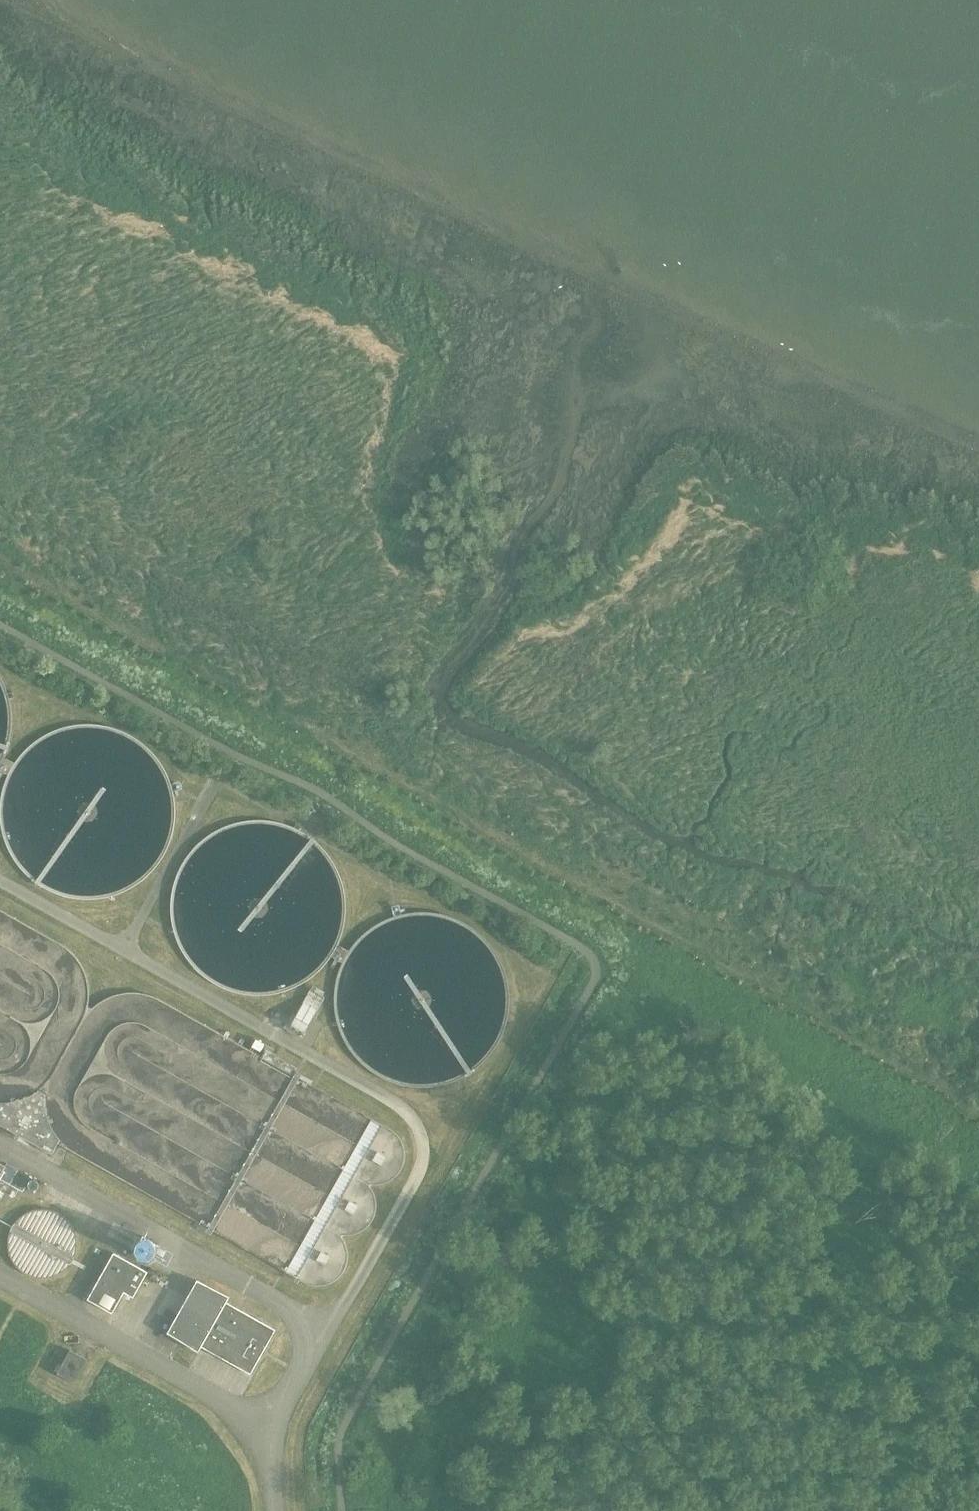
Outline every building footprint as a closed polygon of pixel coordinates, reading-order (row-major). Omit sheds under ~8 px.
[(326,998),(311,989),(290,1027),(304,1035),(326,998)] [(9,1248),(9,1251),(10,1255),(11,1258),(12,1261),(14,1263),(15,1265),(18,1268),(20,1270),(23,1272),(25,1274),(28,1276),(31,1277),(34,1278),(37,1278),(40,1279),(44,1279),(48,1278),(51,1278),(53,1277),(57,1276),(60,1274),(62,1273),(65,1271),(67,1269),(70,1266),(72,1264),(73,1261),(75,1258),(76,1255),(76,1253),(77,1249),(78,1245),(78,1242),(77,1240),(77,1238),(76,1235),(75,1232),(74,1228),(71,1224),(69,1221),(67,1219),(64,1217),(62,1215),(59,1213),(55,1212),(51,1210),(48,1210),(45,1210),(40,1210),(36,1210),(31,1211),(31,1212),(28,1213),(26,1214),(23,1216),(21,1217),(18,1220),(16,1223),(14,1225),(12,1228),(11,1230),(10,1234),(9,1237),(9,1239),(8,1241),(8,1244),(8,1246),(9,1248)] [(113,1314),(125,1293),(134,1298),(148,1272),(114,1253),(88,1300),(113,1314)] [(168,1333),(181,1341),(200,1351),(202,1347),(251,1375),(276,1330),(227,1303),(230,1298),(198,1281),(168,1333)] [(71,1350),(58,1374),(75,1383),(88,1360),(71,1350)]
